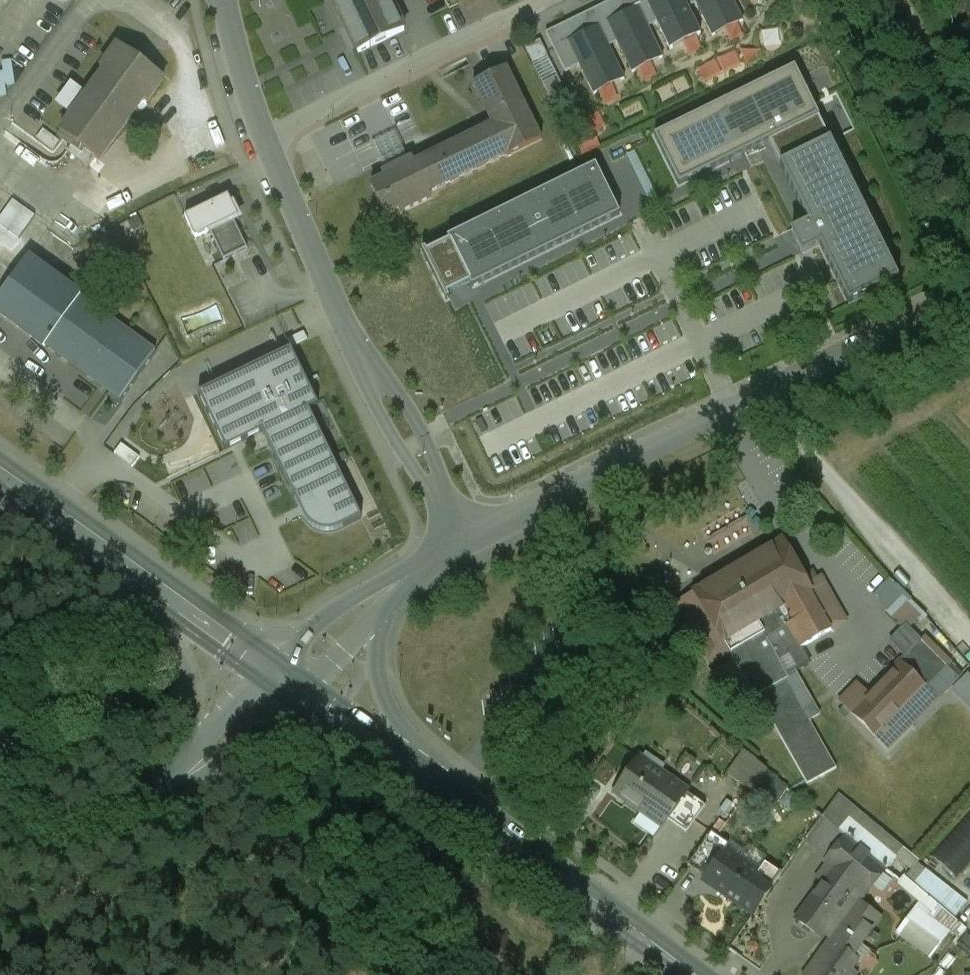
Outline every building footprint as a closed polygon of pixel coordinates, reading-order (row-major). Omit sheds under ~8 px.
[(346,27),(344,28),(354,49),(356,49),(359,54),(405,31),(389,0),(332,0),(346,27)] [(548,36),(566,72),(580,65),(594,95),(623,81),(608,49),(619,43),(634,75),(665,60),(650,29),(658,25),(671,53),(703,37),(689,9),(697,5),(714,39),(748,22),(737,0),(621,0),(548,36)] [(528,61),(543,56),(537,40),(522,45),(528,61)] [(164,79),(118,46),(101,69),(105,72),(60,133),(100,161),(143,100),(147,102),(164,79)] [(736,53),(697,63),(702,79),(740,69),(736,53)] [(819,117),(795,68),(655,137),(679,186),(770,142),(819,117)] [(506,69),(473,85),(474,88),(475,88),(493,125),(414,164),(411,159),(408,160),(384,172),(382,173),(384,179),(371,186),(385,215),(398,207),(401,214),(431,198),(428,193),(507,154),(507,157),(542,140),(540,136),(539,137),(507,72),(508,71),(506,69)] [(541,81),(545,96),(555,93),(551,78),(541,81)] [(576,122),(587,139),(608,126),(597,109),(576,122)] [(780,165),(830,140),(819,117),(770,142),(780,165)] [(830,140),(780,165),(809,223),(802,226),(803,227),(792,233),(799,248),(802,254),(820,246),(849,304),(899,280),(830,140)] [(620,215),(596,166),(448,239),(450,242),(427,253),(425,250),(422,251),(447,301),(450,299),(448,295),(470,283),(473,288),(620,215)] [(238,218),(228,196),(185,217),(195,239),(209,232),(223,260),(247,249),(233,220),(238,218)] [(0,286),(0,313),(44,342),(46,340),(79,289),(82,285),(26,248),(0,286)] [(46,340),(122,394),(157,344),(79,289),(46,340)] [(290,348),(196,392),(224,450),(261,434),(299,510),(311,527),(325,532),(341,527),(361,518),(309,409),(318,404),(290,348)] [(163,477),(178,471),(158,423),(142,430),(163,477)] [(186,498),(244,471),(236,454),(178,481),(186,498)] [(801,578),(781,541),(742,563),(738,556),(723,565),(726,572),(676,600),(691,628),(681,633),(688,644),(697,639),(710,661),(729,651),(734,659),(749,685),(753,693),(785,676),(788,674),(779,658),(829,631),(808,594),(818,589),(809,574),(801,578)] [(826,585),(818,589),(808,594),(829,631),(846,621),(826,585)] [(899,661),(937,699),(951,686),(969,704),(969,685),(907,624),(889,639),(905,656),(899,661)] [(749,685),(734,659),(711,672),(726,698),(749,685)] [(867,694),(856,683),(838,701),(888,749),(937,699),(899,661),(867,694)] [(794,671),(788,674),(785,676),(809,720),(819,715),(794,671)] [(785,676),(753,693),(767,719),(803,783),(834,765),(809,720),(785,676)] [(767,719),(753,693),(743,699),(757,724),(767,719)] [(686,792),(638,755),(611,791),(659,827),(665,819),(686,792)] [(766,770),(752,759),(737,779),(751,790),(766,770)] [(704,805),(686,792),(665,819),(683,833),(704,805)] [(841,795),(823,818),(886,870),(903,847),(841,795)] [(969,864),(969,813),(931,856),(956,879),(969,864)] [(823,818),(806,840),(837,865),(795,920),(825,942),(803,974),(859,974),(853,971),(860,961),(855,957),(871,936),(841,912),(859,891),(866,896),(886,870),(823,818)] [(759,875),(722,848),(700,879),(751,916),(780,876),(766,866),(759,875)]
